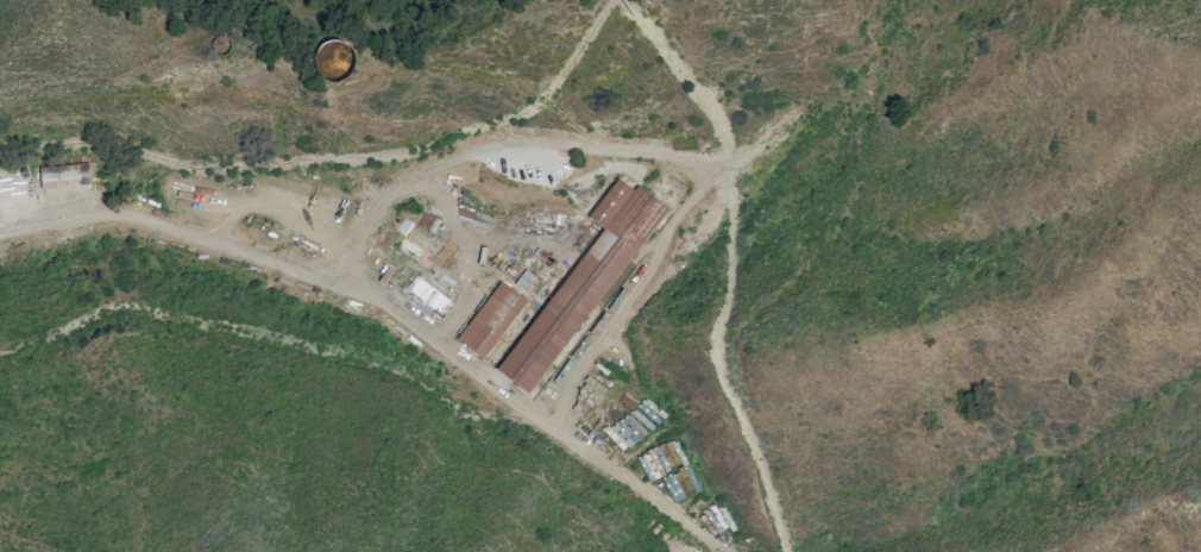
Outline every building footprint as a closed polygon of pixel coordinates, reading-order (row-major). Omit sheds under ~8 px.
[(498,372),(532,396),(665,206),(636,186),(633,190),(616,178),(588,218),(600,227),(498,372)] [(527,301),(500,281),(456,339),(484,360),(527,301)] [(647,481),(687,465),(676,439),(637,456),(647,481)]
